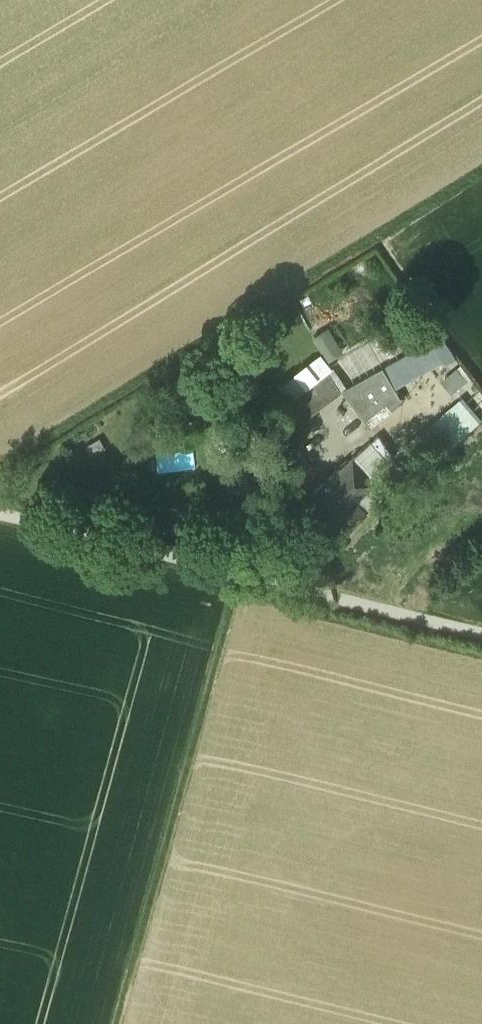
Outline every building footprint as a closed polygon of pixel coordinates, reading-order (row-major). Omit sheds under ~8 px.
[(440,334),(383,366),(394,384),(442,357),(444,359),(454,353),(440,334)] [(317,375),(333,364),(321,347),(305,359),(317,375)] [(292,395),(309,381),(298,366),(280,380),(292,395)] [(383,366),(344,388),(371,424),(402,398),(394,384),(383,366)] [(326,372),(292,396),(307,416),(340,391),(326,372)] [(290,419),(292,410),(290,402),(284,396),(275,394),(267,396),(261,403),(259,411),(261,419),(268,425),(276,427),(284,425),(290,419)] [(461,404),(435,426),(396,458),(396,459),(406,471),(405,472),(406,473),(440,444),(441,446),(473,419),(461,404)] [(378,434),(353,455),(313,491),(335,516),(336,516),(356,498),(382,476),(380,473),(396,459),(396,458),(378,434)] [(396,459),(380,473),(382,476),(391,487),(400,479),(398,477),(405,472),(406,471),(396,459)] [(356,498),(336,516),(348,530),(368,511),(356,498)]
